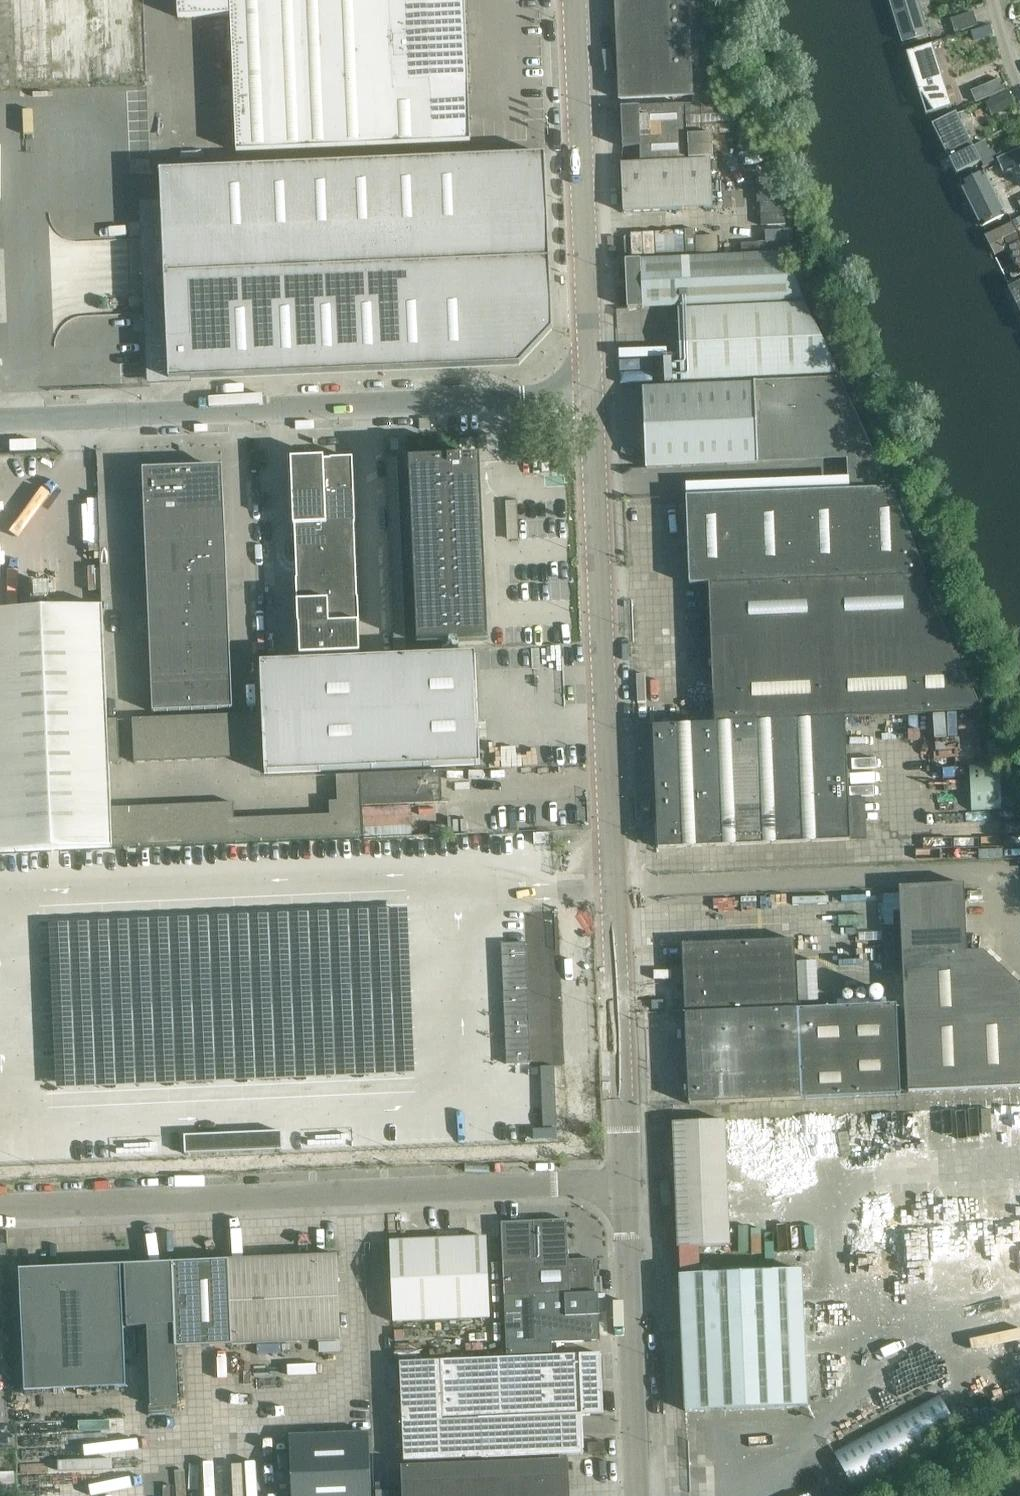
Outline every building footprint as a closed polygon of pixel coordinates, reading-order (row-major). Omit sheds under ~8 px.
[(178,18),(231,16),(236,152),(470,142),(464,0),(177,0),(178,18)] [(618,99),(693,96),(693,104),(727,103),(725,68),(710,69),(707,0),(614,0),(618,99)] [(921,0),(888,0),(902,51),(933,42),(921,0)] [(951,14),(955,28),(977,22),(973,8),(951,14)] [(955,109),(935,52),(913,60),(932,117),(955,109)] [(970,87),(975,98),(1004,86),(999,75),(970,87)] [(985,98),(992,113),(1015,101),(1008,87),(985,98)] [(640,147),(641,163),(685,161),(683,104),(621,107),(622,147),(640,147)] [(935,124),(961,176),(983,165),(957,113),(935,124)] [(1003,170),(1019,162),(1019,145),(996,155),(1003,170)] [(166,340),(148,340),(150,381),(191,380),(381,371),(519,365),(553,329),(549,241),(545,154),(159,171),(160,201),(166,340)] [(685,161),(641,163),(620,164),(623,214),(713,209),(711,160),(685,161)] [(1007,215),(985,167),(958,179),(981,227),(1007,215)] [(766,222),(787,222),(787,201),(766,201),(766,222)] [(1012,222),(984,236),(1008,284),(1019,278),(1019,238),(1012,222)] [(768,228),(769,240),(793,239),(793,227),(768,228)] [(635,255),(721,252),(720,233),(697,234),(697,228),(634,231),(635,255)] [(629,310),(680,308),(683,383),(840,376),(805,302),(787,253),(627,260),(629,310)] [(1006,285),(1019,314),(1019,279),(1006,285)] [(759,462),(848,459),(876,458),(840,379),(755,383),(755,384),(642,388),(646,468),(759,464),(759,462)] [(480,458),(409,461),(417,644),(488,640),(480,458)] [(351,461),(322,462),(323,494),(352,493),(351,461)] [(292,463),(294,495),(323,494),(322,462),(292,463)] [(222,479),(221,469),(182,471),(184,510),(224,509),(223,479),(222,479)] [(184,510),(182,471),(144,472),(144,482),(143,482),(144,512),(184,510)] [(710,586),(922,578),(927,577),(892,491),(686,498),(689,586),(710,586)] [(352,493),(323,494),(324,525),(354,524),(352,493)] [(323,494),(294,495),(295,526),(324,525),(323,494)] [(224,509),(184,510),(185,530),(225,529),(224,509)] [(184,510),(144,512),(145,532),(185,530),(184,510)] [(354,524),(324,525),(326,556),(355,555),(354,524)] [(324,525),(295,526),(296,557),(326,556),(324,525)] [(226,549),(225,529),(185,530),(186,550),(226,549)] [(185,530),(145,532),(146,552),(186,550),(185,530)] [(226,549),(186,550),(187,570),(227,569),(226,549)] [(187,570),(186,550),(146,552),(147,572),(187,570)] [(355,555),(326,556),(327,580),(356,579),(355,555)] [(296,557),(297,581),(327,580),(326,556),(296,557)] [(227,569),(187,570),(187,590),(227,589),(227,569)] [(187,590),(187,570),(147,572),(147,592),(187,590)] [(922,578),(710,586),(715,725),(846,719),(982,713),(922,578)] [(356,579),(327,580),(328,602),(357,600),(356,579)] [(297,581),(298,603),(328,602),(327,580),(297,581)] [(227,589),(187,590),(188,610),(228,609),(227,589)] [(188,610),(187,590),(147,592),(148,612),(188,610)] [(357,600),(328,602),(328,623),(358,622),(357,600)] [(328,602),(298,603),(299,624),(328,623),(328,602)] [(103,607),(79,608),(8,611),(0,611),(0,852),(113,848),(103,607)] [(228,609),(188,610),(189,630),(229,629),(228,609)] [(189,630),(188,610),(148,612),(149,632),(189,630)] [(358,622),(328,623),(329,646),(359,644),(358,622)] [(328,623),(299,624),(300,647),(329,646),(328,623)] [(229,629),(189,630),(190,650),(230,649),(229,629)] [(190,650),(189,630),(149,632),(150,652),(190,650)] [(230,649),(190,650),(191,670),(231,669),(230,649)] [(191,670),(190,650),(150,652),(151,672),(191,670)] [(475,653),(259,662),(264,774),(480,765),(475,653)] [(231,669),(191,670),(192,690),(232,689),(231,669)] [(192,690),(191,670),(151,672),(151,692),(192,690)] [(232,689),(192,690),(192,711),(232,709),(232,689)] [(192,711),(192,690),(151,692),(152,712),(192,711)] [(258,714),(132,719),(134,763),(260,757),(258,714)] [(715,725),(653,727),(658,849),(850,841),(846,719),(715,725)] [(118,720),(108,720),(110,764),(120,763),(118,720)] [(1001,810),(999,762),(969,763),(971,811),(1001,810)] [(441,772),(362,776),(364,807),(366,807),(367,829),(407,827),(406,805),(443,803),(441,772)] [(234,803),(112,808),(113,848),(363,837),(360,775),(336,776),(337,802),(329,802),(330,815),(235,819),(234,803)] [(0,858),(0,992),(8,1158),(436,1138),(430,988),(453,987),(450,918),(333,923),(330,877),(329,844),(0,858)] [(908,1092),(1019,1087),(1019,985),(982,951),(967,952),(964,884),(899,887),(908,1092)] [(526,941),(501,942),(507,1068),(532,1067),(526,941)] [(898,1004),(798,1009),(795,941),(683,946),(690,1105),(802,1100),(901,1095),(898,1004)] [(674,1124),(679,1249),(731,1246),(725,1122),(674,1124)] [(502,1223),(505,1297),(594,1293),(593,1259),(570,1260),(568,1220),(502,1223)] [(390,1243),(393,1322),(489,1319),(485,1239),(390,1243)] [(228,1260),(232,1345),(232,1354),(280,1353),(279,1343),(340,1340),(336,1256),(228,1260)] [(201,1261),(172,1263),(176,1348),(203,1346),(232,1345),(228,1260),(201,1261)] [(150,1405),(178,1404),(176,1348),(172,1263),(124,1265),(127,1327),(147,1326),(150,1405)] [(20,1270),(26,1389),(127,1385),(121,1265),(20,1270)] [(681,1277),(687,1411),(807,1406),(801,1272),(681,1277)] [(599,1293),(594,1293),(505,1297),(508,1356),(553,1354),(553,1348),(552,1342),(601,1340),(599,1293)] [(582,1423),(582,1416),(603,1415),(600,1354),(401,1363),(405,1462),(485,1459),(584,1456),(582,1423)] [(835,1455),(855,1490),(962,1433),(938,1396),(835,1455)] [(49,1495),(140,1495),(139,1483),(131,1483),(129,1415),(47,1418),(49,1495)] [(291,1495),(372,1495),(369,1432),(289,1436),(291,1495)] [(589,1445),(589,1454),(605,1454),(605,1445),(589,1445)] [(570,1459),(401,1466),(402,1495),(571,1495),(570,1459)]
